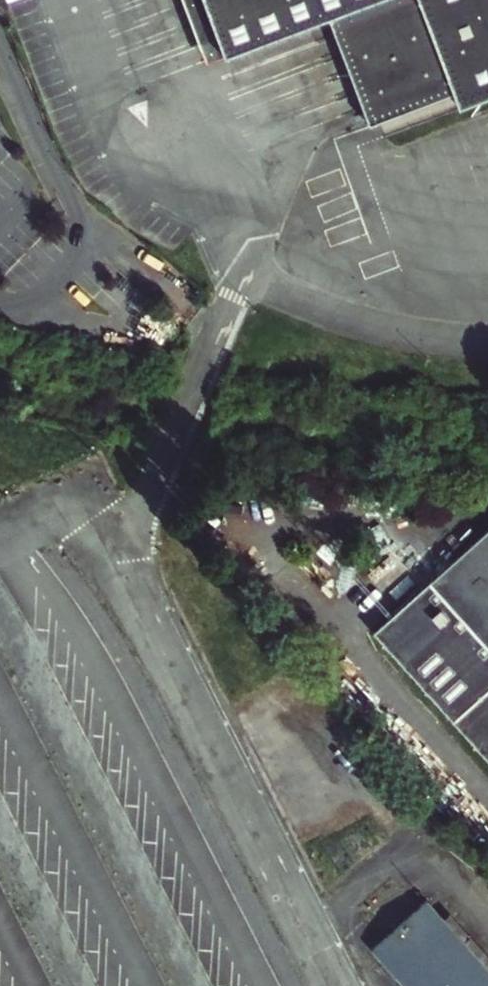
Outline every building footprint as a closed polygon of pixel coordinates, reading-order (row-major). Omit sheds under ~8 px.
[(216,0),(193,0),(207,37),(227,30),(216,0)] [(227,30),(235,50),(338,11),(378,119),(463,88),(469,103),(487,96),(487,0),(216,0),(227,30)] [(375,627),(487,755),(487,528),(375,627)] [(467,940),(446,917),(429,899),(419,908),(412,901),(400,911),(407,919),(375,948),(381,955),(378,958),(383,962),(385,960),(409,985),(487,985),(487,964),(467,940)] [(461,904),(446,917),(467,940),(481,927),(461,904)]
